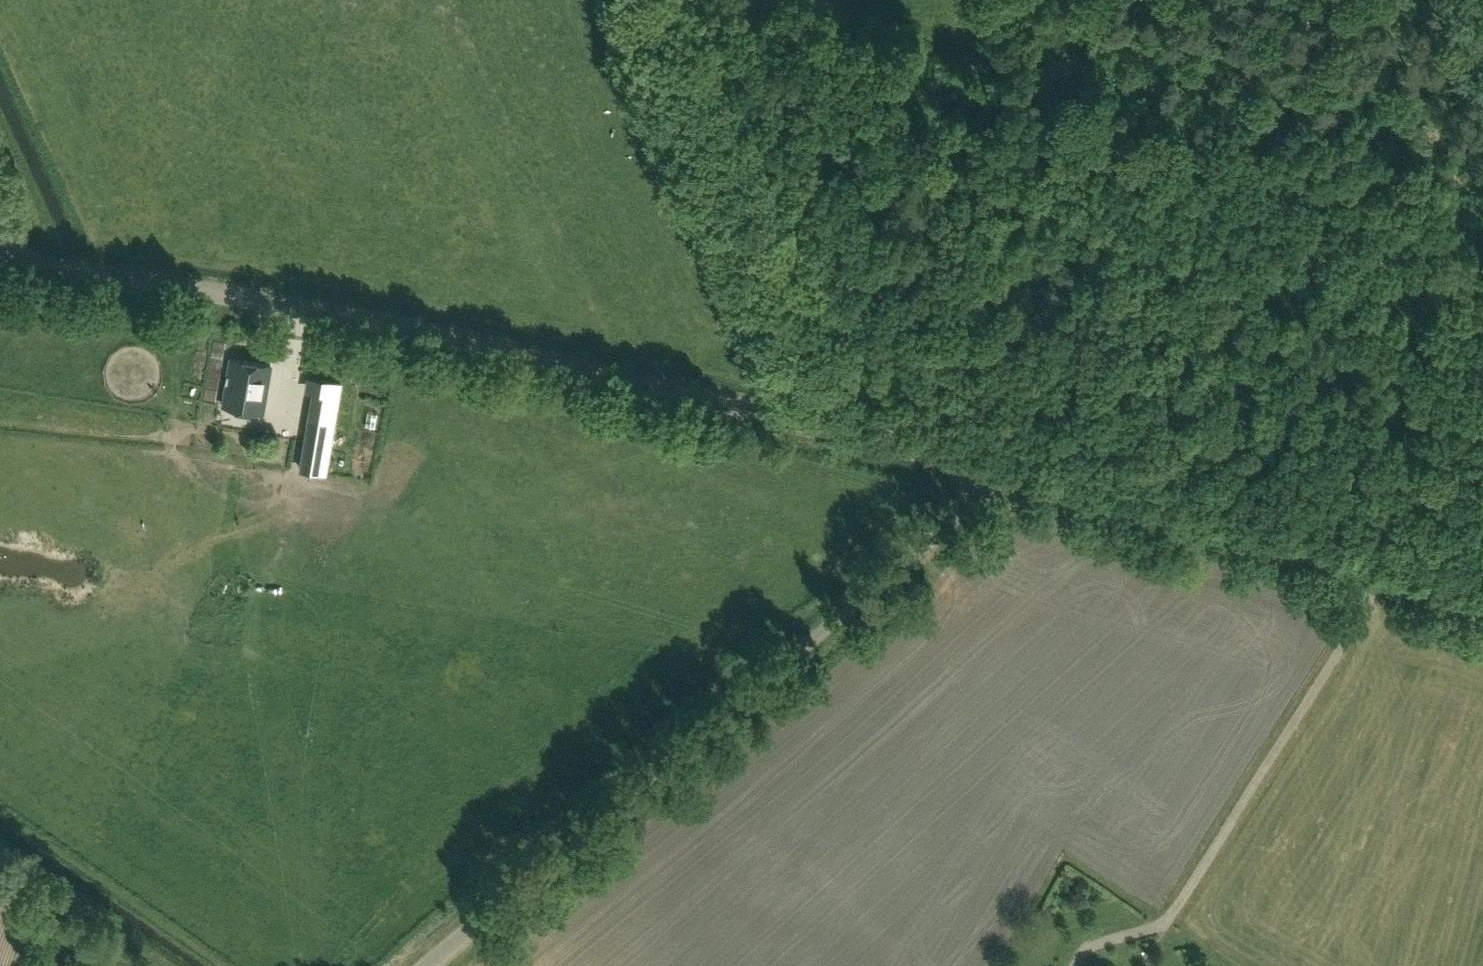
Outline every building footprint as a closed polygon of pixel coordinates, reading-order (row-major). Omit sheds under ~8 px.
[(271,365),(232,358),(223,405),(263,412),(271,365)] [(341,382),(309,377),(307,391),(315,392),(302,469),(326,473),(341,382)]
